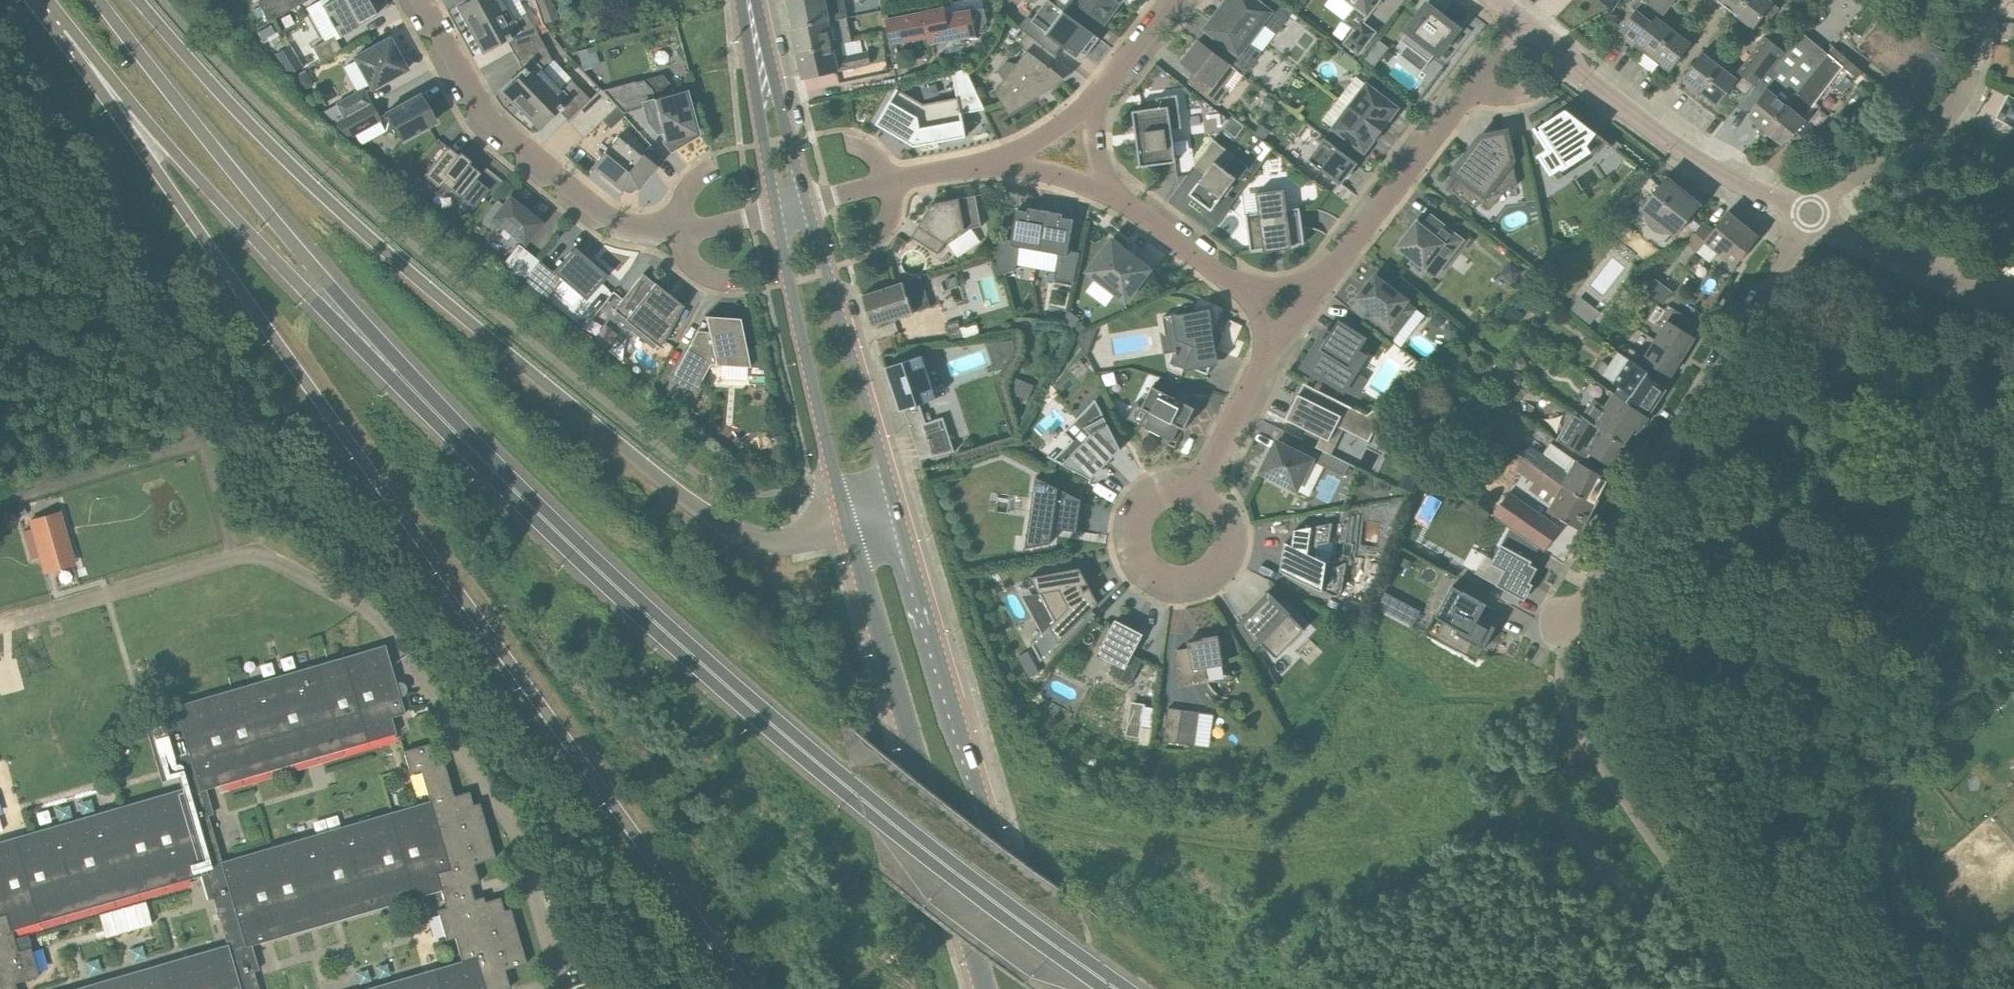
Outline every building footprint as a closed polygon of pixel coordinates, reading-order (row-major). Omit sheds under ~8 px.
[(257,2),(268,22),(305,1),(304,0),(261,0),(257,2)] [(356,26),(376,15),(368,0),(321,0),(306,8),(324,41),(312,48),(320,62),(341,50),(335,40),(357,28),(356,26)] [(471,28),(508,8),(504,0),(468,0),(458,6),(471,28)] [(545,23),(558,19),(552,0),(536,0),(545,23)] [(842,0),(787,0),(793,28),(846,16),(842,0)] [(928,38),(929,44),(975,35),(979,33),(987,23),(983,0),(956,0),(944,2),(945,6),(922,11),(928,38)] [(1019,28),(1027,34),(1027,33),(1055,54),(1062,45),(1070,51),(1074,47),(1086,57),(1100,39),(1080,23),(1049,0),(1048,0),(1032,20),(1029,17),(1032,14),(1031,13),(1019,28)] [(1080,23),(1081,22),(1076,19),(1083,9),(1104,25),(1121,4),(1116,0),(1049,0),(1080,23)] [(1293,12),(1277,0),(1259,0),(1258,0),(1229,0),(1223,8),(1257,34),(1264,25),(1276,34),(1293,12)] [(1380,0),(1346,0),(1354,6),(1343,21),(1354,29),(1343,43),(1358,56),(1376,32),(1364,23),(1380,0)] [(1602,2),(1612,11),(1620,0),(1600,0),(1602,2)] [(1660,13),(1644,0),(1633,0),(1629,5),(1636,10),(1652,23),(1656,17),(1660,13)] [(1660,13),(1663,15),(1674,0),(1644,0),(1660,13)] [(1736,15),(1748,0),(1720,0),(1719,2),(1736,15)] [(1736,15),(1754,29),(1774,3),(1770,0),(1748,0),(1736,15)] [(512,52),(539,36),(526,13),(515,19),(508,8),(471,28),(483,51),(500,42),(501,44),(506,41),(506,42),(507,41),(512,52)] [(1261,53),(1249,44),(1257,34),(1223,8),(1207,29),(1220,39),(1219,41),(1224,45),(1218,55),(1238,70),(1245,75),(1261,53)] [(1424,68),(1429,62),(1429,63),(1445,43),(1447,45),(1459,29),(1431,8),(1426,15),(1422,12),(1407,31),(1408,31),(1401,41),(1407,45),(1401,54),(1422,71),(1423,69),(1424,70),(1425,68),(1424,68)] [(1654,56),(1674,31),(1656,17),(1652,23),(1636,10),(1620,30),(1632,39),(1654,56)] [(891,44),(928,38),(922,11),(886,18),(891,44)] [(793,28),(799,53),(835,46),(835,45),(851,41),(846,17),(846,16),(793,28)] [(1775,24),(1769,32),(1781,41),(1787,33),(1775,24)] [(1014,26),(1010,32),(1016,36),(1020,31),(1014,26)] [(1674,31),(1654,56),(1662,62),(1660,66),(1669,73),(1691,44),(1674,31)] [(1055,55),(1055,54),(1027,33),(1027,34),(1020,42),(1027,52),(1017,65),(1006,61),(998,72),(1010,90),(1001,100),(1010,115),(1066,80),(1049,67),(1057,56),(1055,55)] [(1748,117),(1766,131),(1794,96),(1805,83),(1804,82),(1827,54),(1827,53),(1802,33),(1773,69),(1779,74),(1767,88),(1764,92),(1754,85),(1746,95),(1739,106),(1751,113),(1748,117)] [(503,90),(521,109),(552,79),(543,69),(551,60),(539,36),(512,52),(521,72),(503,90)] [(1741,75),(1754,84),(1758,87),(1784,51),(1765,37),(1738,73),(1741,75)] [(353,58),(370,90),(406,70),(389,38),(353,58)] [(1225,86),(1238,70),(1218,55),(1198,40),(1181,63),(1197,75),(1190,84),(1217,105),(1228,90),(1225,86)] [(1379,40),(1364,59),(1374,66),(1388,47),(1379,40)] [(595,46),(577,51),(582,70),(600,65),(595,46)] [(871,64),(869,53),(838,59),(835,46),(799,53),(804,78),(871,64)] [(1794,96),(1766,131),(1782,145),(1786,141),(1796,152),(1817,130),(1808,121),(1807,121),(1804,119),(1844,67),(1855,79),(1863,70),(1835,47),(1829,55),(1827,54),(1804,82),(1805,83),(1794,96)] [(302,67),(292,50),(278,58),(288,75),(302,67)] [(1683,78),(1701,92),(1720,66),(1702,53),(1683,78)] [(1720,66),(1701,92),(1718,105),(1734,85),(1738,80),(1720,66)] [(953,71),(957,98),(959,97),(962,114),(985,110),(977,92),(967,71),(952,69),(953,71)] [(308,71),(296,78),(303,91),(315,84),(308,71)] [(645,122),(655,134),(657,134),(670,149),(696,134),(684,91),(677,93),(662,74),(635,82),(634,81),(602,89),(601,90),(616,106),(621,113),(641,108),(645,122)] [(1738,80),(1734,85),(1746,95),(1754,85),(1754,84),(1741,75),(1738,80)] [(559,112),(567,121),(589,99),(570,79),(561,88),(552,79),(521,109),(539,127),(553,114),(555,116),(559,112)] [(1348,105),(1382,130),(1399,108),(1365,82),(1348,105)] [(335,103),(343,118),(371,104),(363,87),(335,103)] [(567,121),(583,139),(598,125),(616,106),(601,90),(602,89),(600,88),(589,99),(567,121)] [(966,137),(963,120),(946,123),(945,117),(898,89),(877,125),(915,147),(966,137)] [(396,134),(400,142),(435,122),(420,94),(385,113),(388,120),(385,131),(396,134)] [(1861,100),(1854,94),(1848,100),(1855,107),(1861,100)] [(1157,97),(1157,98),(1158,108),(1133,111),(1136,134),(1139,134),(1140,142),(1137,142),(1140,167),(1176,162),(1172,129),(1182,127),(1177,95),(1157,97)] [(1266,96),(1262,107),(1270,111),(1275,100),(1266,96)] [(2008,96),(1996,119),(2013,128),(2013,100),(2008,96)] [(371,104),(343,118),(332,123),(349,138),(380,121),(371,104)] [(1348,105),(1332,127),(1365,152),(1382,130),(1348,105)] [(1586,156),(1582,151),(1595,134),(1611,147),(1612,146),(1594,132),(1593,132),(1566,111),(1544,125),(1546,127),(1538,132),(1535,128),(1534,129),(1547,150),(1537,156),(1549,175),(1564,167),(1565,169),(1586,156)] [(1244,126),(1232,117),(1223,128),(1236,138),(1244,126)] [(1270,131),(1262,125),(1255,134),(1263,140),(1270,131)] [(1451,190),(1476,208),(1480,202),(1490,210),(1508,187),(1517,185),(1507,136),(1486,141),(1474,157),(1469,153),(1455,172),(1461,177),(1451,190)] [(617,137),(593,166),(620,189),(638,187),(654,167),(617,137)] [(1325,138),(1308,160),(1340,184),(1357,162),(1325,138)] [(1235,156),(1214,140),(1194,166),(1205,174),(1190,194),(1212,211),(1224,195),(1226,197),(1234,187),(1232,185),(1237,178),(1225,169),(1235,156)] [(442,182),(460,197),(480,173),(467,163),(466,165),(457,157),(459,156),(447,146),(424,175),(438,187),(442,182)] [(408,169),(399,160),(390,170),(400,178),(408,169)] [(410,187),(418,178),(409,170),(401,179),(410,187)] [(1641,209),(1675,237),(1701,205),(1690,196),(1686,194),(1685,195),(1679,191),(1680,189),(1666,177),(1641,209)] [(1245,215),(1251,251),(1305,244),(1300,208),(1287,209),(1284,190),(1256,193),(1259,213),(1245,215)] [(964,233),(963,230),(982,227),(976,195),(933,204),(912,237),(939,254),(947,242),(947,241),(949,244),(964,233)] [(491,220),(523,246),(541,223),(509,197),(491,220)] [(1020,247),(1039,251),(1046,211),(1029,208),(1029,212),(1017,210),(1012,241),(1000,239),(997,264),(1000,275),(1016,270),(1020,247)] [(1046,211),(1039,251),(1059,254),(1054,279),(1074,282),(1080,253),(1068,251),(1074,220),(1062,218),(1063,214),(1046,211)] [(1759,237),(1728,211),(1713,230),(1703,222),(1701,225),(1695,233),(1686,243),(1697,253),(1705,242),(1736,266),(1759,237)] [(1435,277),(1464,240),(1430,215),(1422,225),(1419,224),(1415,224),(1398,247),(1412,258),(1408,263),(1422,273),(1425,269),(1435,277)] [(1688,228),(1695,233),(1701,225),(1694,220),(1688,228)] [(897,238),(890,248),(898,253),(904,243),(897,238)] [(1135,257),(1112,240),(1088,272),(1126,301),(1150,270),(1156,275),(1157,274),(1136,258),(1148,242),(1147,241),(1135,257)] [(525,282),(540,262),(518,244),(502,264),(525,282)] [(574,248),(555,271),(585,299),(606,276),(574,248)] [(540,262),(525,282),(547,299),(562,279),(540,262)] [(1513,284),(1522,272),(1510,262),(1505,268),(1500,275),(1506,279),(1513,284)] [(656,345),(659,348),(682,306),(643,274),(613,311),(618,314),(615,318),(653,348),(656,345)] [(966,282),(963,274),(957,276),(959,284),(966,282)] [(959,285),(956,276),(946,279),(949,288),(959,285)] [(1397,326),(1414,307),(1406,301),(1407,300),(1375,276),(1358,298),(1370,307),(1362,317),(1392,340),(1400,329),(1397,326)] [(863,295),(873,326),(914,313),(904,282),(863,295)] [(1655,285),(1648,296),(1663,306),(1670,295),(1655,285)] [(1511,305),(1504,316),(1517,325),(1524,314),(1511,305)] [(1219,365),(1217,351),(1223,336),(1210,309),(1200,314),(1185,306),(1182,314),(1163,317),(1165,333),(1160,332),(1164,354),(1174,352),(1170,364),(1185,369),(1196,360),(1211,366),(1219,365)] [(1600,312),(1592,306),(1583,318),(1590,324),(1600,312)] [(1070,331),(1079,320),(1066,310),(1064,321),(1070,331)] [(701,389),(698,387),(710,365),(730,366),(749,367),(745,348),(739,319),(705,316),(710,340),(696,339),(693,345),(690,344),(674,374),(666,388),(690,409),(701,389)] [(1655,340),(1683,357),(1695,337),(1667,319),(1655,340)] [(1344,391),(1365,357),(1359,353),(1368,338),(1339,320),(1324,343),(1319,340),(1302,367),(1322,379),(1323,378),(1344,391)] [(1459,330),(1449,322),(1445,327),(1446,336),(1452,340),(1459,330)] [(1076,337),(1087,357),(1097,328),(1076,337)] [(1006,367),(1019,349),(1016,339),(987,344),(997,371),(1006,367)] [(1655,340),(1643,360),(1671,377),(1683,357),(1655,340)] [(757,347),(757,345),(745,348),(749,367),(763,368),(759,346),(757,347)] [(1463,346),(1455,350),(1460,361),(1468,357),(1463,346)] [(1624,360),(1631,364),(1636,355),(1625,348),(1620,357),(1624,360)] [(921,459),(940,455),(955,452),(943,417),(926,422),(920,404),(937,398),(922,355),(886,367),(891,383),(895,382),(921,459)] [(1625,401),(1648,416),(1664,388),(1642,375),(1644,371),(1631,364),(1624,360),(1610,384),(1628,395),(1625,401)] [(1521,376),(1516,374),(1512,375),(1509,379),(1511,384),(1515,386),(1519,385),(1522,381),(1521,376)] [(1034,385),(1015,377),(1009,393),(1029,400),(1034,385)] [(1155,380),(1152,386),(1167,394),(1171,385),(1155,380)] [(1145,428),(1164,437),(1173,441),(1180,427),(1185,429),(1195,408),(1152,386),(1142,408),(1152,413),(1145,428)] [(1383,414),(1378,406),(1368,415),(1315,389),(1309,399),(1299,394),(1286,420),(1308,430),(1303,440),(1263,420),(1263,421),(1316,448),(1320,437),(1332,443),(1340,427),(1369,442),(1383,414)] [(1593,399),(1582,416),(1624,443),(1631,432),(1636,436),(1648,416),(1625,401),(1613,393),(1605,406),(1593,399)] [(1092,479),(1121,449),(1096,400),(1077,419),(1092,435),(1080,446),(1073,439),(1055,458),(1049,455),(1048,457),(1092,479)] [(1524,401),(1518,411),(1528,417),(1534,407),(1524,401)] [(930,410),(924,412),(927,421),(934,419),(930,410)] [(1564,438),(1586,451),(1616,469),(1629,446),(1624,443),(1582,416),(1579,413),(1564,438)] [(1297,490),(1306,472),(1312,459),(1277,442),(1261,472),(1297,490)] [(1562,485),(1596,504),(1610,479),(1576,460),(1569,473),(1533,446),(1523,459),(1562,485)] [(1350,464),(1323,451),(1317,463),(1344,476),(1350,464)] [(1556,497),(1548,511),(1581,530),(1596,504),(1562,485),(1523,459),(1515,470),(1552,498),(1554,496),(1556,497)] [(1077,532),(1082,500),(1036,477),(1026,548),(1051,544),(1053,528),(1077,532)] [(1380,495),(1386,494),(1390,486),(1379,480),(1373,492),(1380,495)] [(1509,493),(1493,516),(1511,528),(1539,548),(1545,552),(1561,529),(1509,493)] [(32,529),(24,531),(32,559),(39,557),(44,573),(76,564),(60,509),(28,518),(32,529)] [(1280,571),(1322,591),(1327,561),(1316,557),(1318,545),(1329,543),(1332,523),(1295,530),(1292,546),(1285,542),(1280,571)] [(1502,545),(1484,578),(1525,600),(1533,584),(1530,582),(1537,568),(1530,564),(1539,548),(1511,528),(1502,545)] [(1041,662),(1099,603),(1092,590),(1087,594),(1081,582),(1087,581),(1080,568),(1031,577),(1056,625),(1032,645),(1041,662)] [(1506,616),(1452,587),(1435,617),(1457,629),(1455,634),(1484,650),(1496,628),(1479,619),(1485,608),(1505,618),(1506,616)] [(1394,616),(1402,601),(1384,592),(1376,606),(1394,616)] [(1276,658),(1305,629),(1269,594),(1240,624),(1256,649),(1261,644),(1276,658)] [(1116,620),(1098,654),(1114,663),(1109,673),(1146,693),(1153,641),(1143,635),(1143,634),(1116,620)] [(1179,684),(1208,679),(1206,667),(1224,664),(1219,635),(1203,638),(1203,639),(1188,642),(1189,648),(1177,650),(1175,662),(1179,684)] [(509,988),(503,970),(525,964),(509,909),(502,911),(498,898),(483,902),(482,897),(473,900),(469,886),(477,883),(472,865),(494,858),(478,803),(471,805),(467,792),(452,797),(442,763),(433,765),(427,744),(402,752),(408,774),(419,771),(428,803),(220,864),(205,816),(214,814),(206,789),(396,733),(392,718),(404,714),(384,645),(365,650),(158,709),(180,788),(0,840),(0,988),(17,988),(15,983),(39,976),(30,947),(18,951),(12,930),(200,875),(208,900),(213,898),(226,944),(70,988),(259,988),(254,971),(258,969),(252,945),(441,891),(445,907),(438,909),(447,939),(456,937),(462,959),(358,988),(509,988)] [(1034,662),(1022,668),(1027,678),(1039,672),(1034,662)] [(1169,707),(1163,740),(1195,745),(1200,712),(1169,707)] [(1125,735),(1140,738),(1142,726),(1127,724),(1125,735)]
